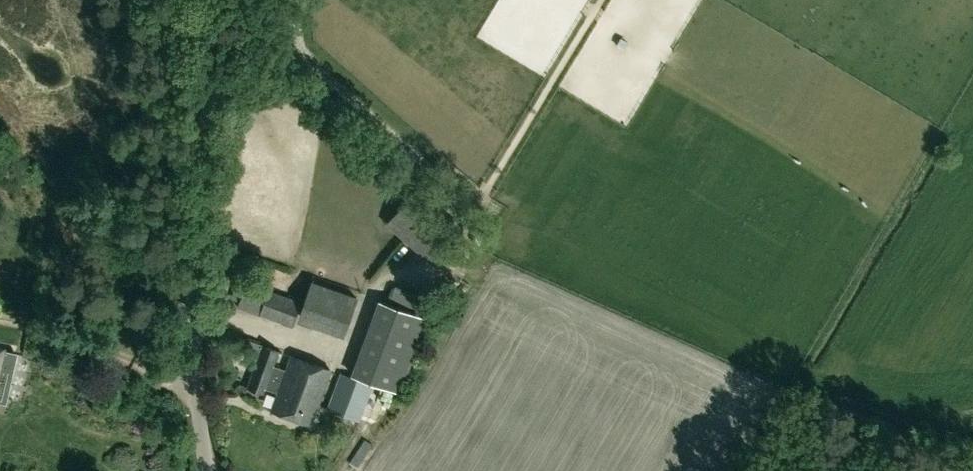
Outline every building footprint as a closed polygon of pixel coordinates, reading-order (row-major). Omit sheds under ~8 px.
[(433,265),(459,235),(413,196),(388,226),(433,265)] [(298,315),(342,331),(354,297),(310,281),(298,315)] [(292,326),(300,303),(243,283),(235,306),(292,326)] [(390,298),(421,310),(426,297),(395,285),(390,298)] [(380,301),(352,377),(398,393),(425,318),(380,301)] [(246,388),(262,394),(264,389),(277,393),(270,412),(309,425),(329,370),(290,356),(285,369),(273,365),(278,352),(261,346),(246,388)] [(370,385),(345,376),(339,374),(326,410),(356,422),(370,385)]
